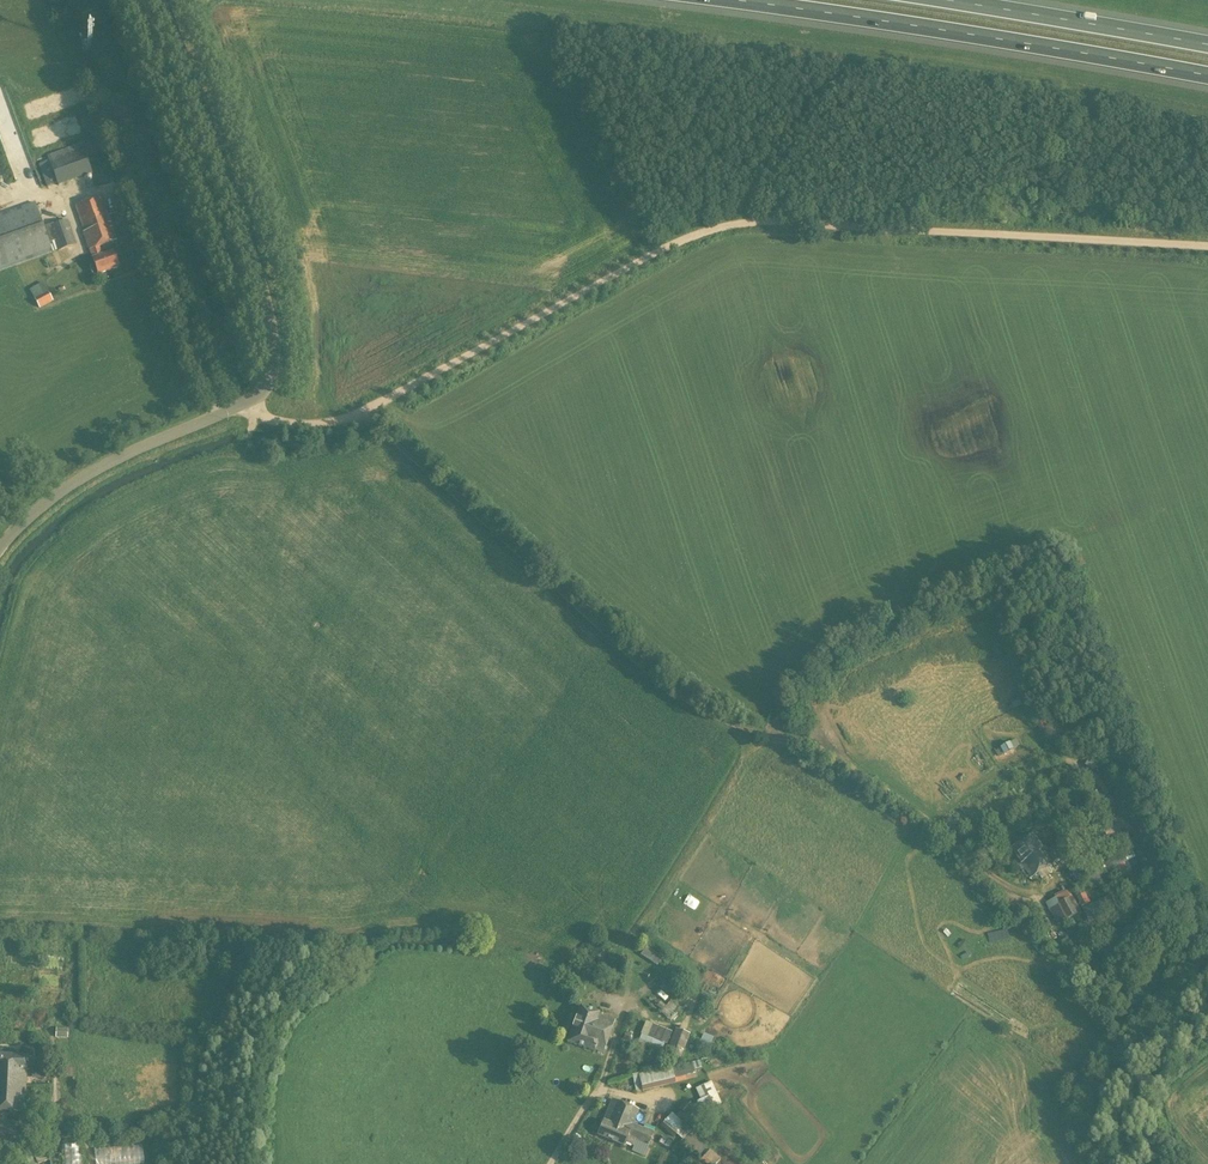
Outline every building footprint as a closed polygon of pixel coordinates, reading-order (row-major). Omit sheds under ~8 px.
[(39,166),(47,188),(57,184),(58,187),(92,175),(82,144),(47,156),(49,162),(39,166)] [(93,276),(118,267),(113,252),(102,256),(99,247),(116,241),(101,197),(76,206),(85,232),(83,232),(90,251),(93,259),(95,265),(90,267),(93,276)] [(35,202),(0,215),(0,271),(53,253),(50,244),(54,242),(58,252),(77,245),(68,220),(50,226),(51,226),(44,229),(35,202)] [(39,308),(52,301),(47,292),(34,299),(39,308)] [(1081,832),(1088,829),(1084,822),(1078,826),(1081,832)] [(1019,866),(1023,872),(1026,870),(1031,877),(1062,857),(1053,843),(1049,845),(1052,849),(1046,853),(1034,834),(1012,848),(1022,864),(1019,866)] [(1128,861),(1135,858),(1127,841),(1120,844),(1124,852),(1109,860),(1108,859),(1101,862),(1096,852),(1077,861),(1078,863),(1071,866),(1077,879),(1084,876),(1092,890),(1110,882),(1108,879),(1114,875),(1115,876),(1116,875),(1120,883),(1135,876),(1128,861)] [(1082,907),(1091,903),(1086,893),(1077,898),(1082,907)] [(1112,916),(1120,913),(1110,895),(1084,908),(1091,924),(1110,913),(1112,916)] [(1082,913),(1073,897),(1049,909),(1058,926),(1082,913)] [(990,942),(1009,937),(1007,929),(988,933),(990,942)] [(663,957),(648,947),(642,956),(658,966),(663,957)] [(661,1012),(668,1019),(679,1009),(671,1002),(661,1012)] [(601,1016),(602,1015),(579,1007),(567,1043),(595,1052),(595,1051),(604,1054),(615,1021),(601,1016)] [(671,1032),(652,1024),(647,1037),(641,1035),(638,1043),(660,1052),(664,1043),(666,1044),(671,1032)] [(66,1029),(56,1028),(56,1038),(66,1038),(66,1029)] [(690,1033),(676,1029),(671,1045),(684,1049),(690,1033)] [(24,1113),(50,1115),(50,1104),(25,1103),(26,1084),(28,1084),(28,1089),(56,1090),(57,1078),(52,1077),(52,1072),(27,1071),(27,1070),(28,1070),(29,1056),(0,1055),(0,1112),(24,1113)] [(712,1065),(711,1059),(693,1063),(693,1062),(651,1071),(654,1089),(653,1090),(675,1085),(675,1084),(696,1079),(696,1075),(701,1074),(700,1070),(703,1069),(702,1067),(712,1065)] [(638,1074),(642,1093),(653,1090),(654,1089),(651,1071),(638,1074)] [(702,1113),(719,1105),(716,1100),(719,1099),(710,1082),(701,1086),(706,1097),(696,1102),(702,1113)] [(639,1111),(627,1106),(612,1100),(597,1136),(612,1142),(624,1147),(626,1143),(633,1146),(635,1141),(649,1147),(654,1134),(633,1125),(634,1122),(639,1111)] [(681,1111),(676,1116),(689,1125),(701,1113),(687,1100),(679,1109),(681,1111)] [(689,1125),(676,1116),(672,1113),(660,1126),(674,1138),(675,1137),(681,1142),(678,1145),(699,1162),(700,1161),(704,1163),(724,1163),(720,1160),(721,1159),(710,1149),(708,1151),(688,1134),(692,1130),(687,1126),(689,1125)] [(575,1137),(574,1136),(568,1145),(576,1149),(581,1140),(585,1132),(579,1129),(575,1137)] [(96,1163),(143,1163),(142,1145),(95,1147),(96,1163)]
